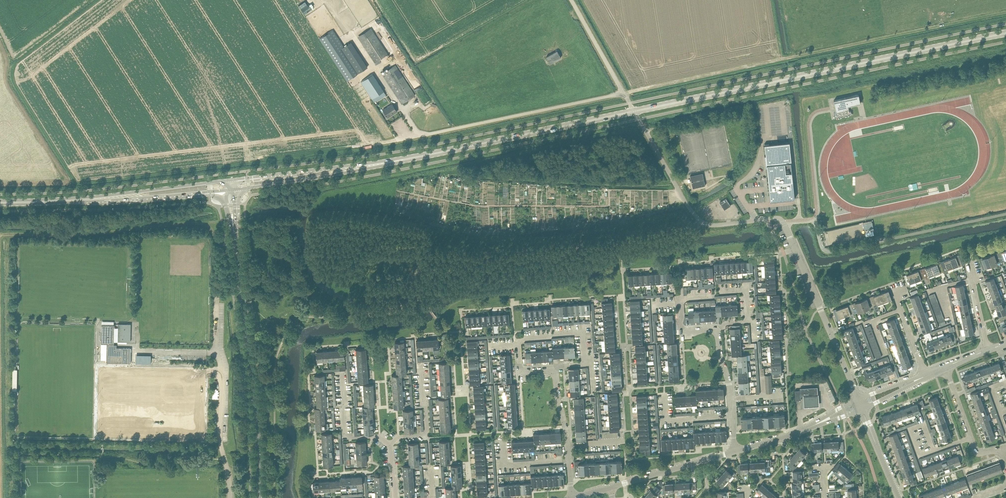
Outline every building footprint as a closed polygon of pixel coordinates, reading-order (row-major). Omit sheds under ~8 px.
[(374,62),(387,53),(373,32),(371,29),(358,38),(360,41),(374,62)] [(329,32),(319,38),(347,81),(357,74),(357,73),(341,49),(340,49),(329,32)] [(368,66),(351,41),(341,48),(358,73),(368,66)] [(550,64),(561,58),(557,51),(546,57),(550,64)] [(402,104),(415,95),(395,65),(382,74),(402,104)] [(380,93),(382,97),(386,94),(372,74),(361,82),(374,102),(378,100),(375,96),(380,93)] [(859,95),(834,100),(837,115),(834,115),(835,119),(852,115),(851,112),(850,112),(848,106),(861,103),(859,95)] [(394,113),(397,111),(392,104),(383,110),(386,114),(385,115),(386,115),(387,117),(393,113),(394,113)] [(793,174),(790,142),(765,145),(766,155),(765,155),(766,168),(767,168),(771,201),(795,198),(793,174)] [(690,176),(693,188),(705,185),(702,173),(690,176)] [(725,210),(731,206),(726,198),(720,202),(725,210)] [(872,222),(863,223),(865,230),(873,228),(872,222)] [(1005,260),(1005,250),(997,253),(1000,262),(1005,260)] [(991,265),(1000,262),(997,253),(988,256),(991,265)] [(962,265),(958,255),(959,256),(950,259),(953,268),(962,265)] [(991,265),(988,256),(979,259),(983,269),(983,268),(991,265)] [(768,260),(768,257),(762,257),(762,261),(764,261),(764,266),(774,265),(774,260),(768,260)] [(949,272),(948,270),(953,268),(950,259),(941,262),(944,271),(945,274),(949,272)] [(934,275),(944,271),(941,262),(931,266),(934,275)] [(927,284),(931,282),(929,277),(934,275),(931,266),(922,269),(925,278),(927,284)] [(692,278),(691,269),(686,269),(685,269),(685,271),(682,271),(682,278),(686,278),(686,279),(692,278)] [(916,282),(925,278),(922,269),(912,273),(916,282)] [(916,282),(912,273),(904,276),(903,275),(907,286),(907,285),(916,282)] [(988,287),(996,284),(994,278),(986,281),(988,287)] [(990,293),(998,290),(996,284),(988,287),(990,293)] [(892,300),(888,290),(888,291),(879,294),(882,303),(891,299),(892,300)] [(992,299),(1000,296),(998,290),(990,293),(992,299)] [(957,299),(966,297),(965,291),(956,292),(957,299)] [(879,310),(877,305),(882,303),(879,294),(870,297),(873,306),(876,312),(879,310)] [(912,303),(921,300),(918,294),(910,297),(912,303)] [(994,304),(1002,301),(1000,296),(992,299),(994,304)] [(863,310),(873,306),(870,297),(860,301),(863,310)] [(608,302),(607,298),(601,299),(601,303),(602,308),(611,307),(611,302),(608,302)] [(915,309),(923,306),(921,300),(912,303),(915,309)] [(854,313),(863,310),(860,301),(851,304),(854,313)] [(996,310),(1004,307),(1002,301),(994,304),(996,310)] [(845,317),(854,313),(851,304),(842,308),(845,317)] [(917,315),(925,312),(923,306),(915,309),(917,315)] [(1004,314),(1005,313),(1005,312),(1004,307),(996,310),(998,316),(1004,314)] [(845,317),(842,308),(833,311),(833,310),(837,321),(837,320),(845,317)] [(961,317),(970,315),(968,309),(960,311),(961,317)] [(919,321),(927,318),(925,312),(917,315),(919,321)] [(921,327),(929,324),(927,318),(919,321),(921,327)] [(888,328),(896,325),(894,319),(886,322),(888,328)] [(130,342),(131,324),(118,324),(118,341),(130,342)] [(923,333),(931,330),(929,324),(921,327),(923,333)] [(102,325),(101,344),(107,344),(107,346),(106,363),(123,363),(128,363),(130,363),(131,363),(131,348),(129,348),(114,348),(114,325),(109,325),(102,325)] [(730,334),(740,333),(740,328),(740,325),(732,326),(732,328),(730,328),(730,334)] [(891,334),(899,331),(896,325),(888,328),(891,334)] [(847,337),(855,334),(853,327),(844,330),(847,337)] [(893,340),(901,337),(899,331),(891,334),(893,340)] [(933,340),(931,334),(930,332),(924,334),(925,339),(928,338),(930,341),(927,342),(930,350),(936,348),(933,340)] [(954,332),(944,336),(947,344),(953,342),(952,340),(956,339),(954,332)] [(849,343),(857,340),(855,334),(847,337),(849,343)] [(941,346),(947,344),(944,336),(938,338),(941,346)] [(895,346),(903,343),(901,337),(893,340),(895,346)] [(936,348),(941,346),(938,338),(933,340),(936,348)] [(851,348),(859,345),(857,340),(849,343),(851,348)] [(897,351),(905,348),(903,343),(895,346),(897,351)] [(853,354),(861,351),(859,345),(851,348),(853,354)] [(899,357),(907,354),(905,348),(897,351),(899,357)] [(855,360),(864,357),(861,351),(853,354),(855,360)] [(901,363),(909,360),(907,354),(899,357),(901,363)] [(151,355),(139,355),(138,363),(151,364),(151,360),(151,355)] [(858,366),(865,363),(866,363),(864,357),(855,360),(858,366)] [(910,359),(909,360),(901,363),(899,364),(902,372),(908,370),(907,367),(911,366),(911,364),(912,363),(910,359)] [(993,365),(996,373),(1002,371),(999,363),(993,365)] [(887,375),(894,372),(891,364),(884,367),(887,375)] [(993,365),(987,367),(990,375),(990,377),(996,374),(996,373),(993,365)] [(782,372),(781,366),(771,367),(772,373),(771,373),(772,373),(773,377),(781,376),(781,372),(782,372)] [(882,377),(887,375),(884,367),(879,369),(882,377)] [(984,377),(990,375),(987,367),(981,369),(984,377)] [(876,379),(882,377),(879,369),(873,371),(876,379)] [(978,379),(984,377),(981,369),(975,371),(978,379)] [(876,379),(873,371),(867,373),(867,371),(864,372),(866,379),(869,378),(870,381),(876,379)] [(969,373),(972,381),(978,379),(975,371),(969,373)] [(964,387),(968,385),(967,383),(972,381),(969,373),(964,375),(965,378),(962,379),(964,387)] [(817,387),(811,387),(805,388),(800,388),(800,390),(795,390),(796,400),(801,400),(801,396),(802,396),(818,395),(817,387)] [(973,400),(980,397),(978,391),(970,394),(973,400)] [(819,407),(818,395),(802,396),(803,408),(819,407)] [(931,406),(939,403),(937,397),(929,400),(930,403),(924,406),(922,400),(919,401),(921,409),(923,409),(931,406)] [(975,406),(982,403),(980,397),(973,400),(975,406)] [(933,412),(941,409),(939,403),(931,406),(933,412)] [(977,411),(984,409),(982,403),(975,406),(977,411)] [(915,414),(916,414),(920,412),(918,404),(912,406),(915,414)] [(909,416),(915,414),(912,406),(906,408),(909,416)] [(903,418),(909,416),(906,408),(900,410),(903,418)] [(935,418),(943,415),(941,409),(933,412),(935,418)] [(979,417),(987,414),(984,409),(977,411),(979,417)] [(897,420),(903,418),(900,410),(894,412),(897,420)] [(891,423),(897,420),(894,412),(888,414),(891,423)] [(882,426),(885,425),(891,423),(888,414),(882,416),(883,420),(880,421),(882,426)] [(981,423),(989,420),(987,414),(979,417),(981,423)] [(937,423),(945,420),(943,415),(935,418),(937,423)] [(741,418),(741,416),(738,416),(738,424),(742,424),(742,428),(747,427),(747,417),(741,418)] [(939,429),(948,426),(945,420),(937,423),(939,429)] [(983,429),(991,426),(989,420),(981,423),(983,429)] [(942,435),(950,432),(948,426),(939,429),(942,435)] [(985,435),(993,432),(991,426),(983,429),(985,435)] [(939,440),(940,442),(952,438),(950,432),(942,435),(943,439),(939,440)] [(987,441),(995,438),(993,432),(985,435),(987,441)] [(891,442),(899,439),(897,433),(889,436),(891,442)] [(838,442),(838,439),(835,439),(835,441),(831,441),(832,450),(832,453),(839,452),(839,451),(844,451),(843,441),(838,442)] [(893,448),(901,445),(899,439),(891,442),(893,448)] [(818,442),(817,440),(814,441),(814,444),(811,444),(812,453),(815,453),(815,451),(822,451),(821,443),(821,442),(818,442)] [(828,441),(828,440),(824,440),(824,443),(821,443),(822,451),(822,452),(825,452),(825,450),(832,450),(831,441),(828,441)] [(895,453),(903,450),(901,445),(893,448),(895,453)] [(809,453),(806,451),(802,447),(800,450),(798,448),(796,450),(797,451),(795,454),(801,460),(802,459),(805,455),(807,456),(809,453)] [(898,459),(905,456),(903,450),(895,453),(898,459)] [(800,466),(803,463),(803,461),(801,460),(795,454),(792,457),(791,456),(789,458),(791,460),(789,462),(796,468),(798,466),(799,467),(800,466)] [(964,459),(962,454),(958,456),(958,455),(952,457),(955,465),(961,463),(960,461),(964,459)] [(900,465),(907,462),(905,456),(898,459),(900,465)] [(949,467),(955,465),(952,457),(946,460),(949,467)] [(754,462),(754,460),(750,461),(751,464),(748,464),(748,471),(748,473),(751,473),(751,471),(758,470),(757,462),(754,462)] [(765,463),(764,460),(761,460),(761,462),(757,462),(758,470),(765,470),(765,473),(771,472),(770,465),(768,466),(768,462),(765,463)] [(943,469),(949,467),(946,460),(940,462),(943,469)] [(580,464),(580,461),(574,462),(575,471),(578,470),(578,474),(579,474),(584,473),(583,464),(580,464)] [(744,463),(744,461),(740,461),(741,464),(738,465),(738,470),(738,474),(741,474),(741,472),(748,471),(748,464),(748,463),(744,463)] [(844,466),(845,465),(842,462),(840,465),(838,463),(832,470),(835,472),(836,470),(841,475),(847,468),(844,466)] [(902,471),(909,468),(907,462),(900,465),(902,471)] [(937,472),(943,469),(940,462),(935,464),(937,472)] [(1003,471),(999,462),(996,463),(997,464),(994,466),(993,464),(996,473),(1000,472),(1000,471),(1002,470),(1002,471),(1003,471)] [(932,474),(937,472),(935,464),(929,466),(932,474)] [(996,473),(993,464),(990,465),(991,467),(987,468),(987,467),(986,467),(989,475),(990,475),(990,476),(994,474),(994,473),(996,473)] [(925,476),(932,474),(929,466),(923,468),(925,476)] [(989,475),(986,467),(984,468),(984,469),(981,470),(981,469),(979,469),(982,478),(983,477),(984,478),(988,476),(987,476),(989,475)] [(733,471),(729,468),(727,470),(725,468),(723,471),(724,472),(722,474),(728,480),(732,476),(733,477),(736,474),(733,471)] [(847,468),(841,475),(839,477),(844,482),(845,481),(847,483),(853,476),(851,474),(853,472),(850,469),(849,471),(847,468)] [(904,477),(912,474),(909,468),(902,471),(904,477)] [(982,478),(979,469),(978,470),(978,471),(975,473),(974,471),(973,472),(976,480),(977,480),(981,479),(981,478),(982,478)] [(976,480),(973,472),(971,472),(972,474),(968,475),(968,473),(966,474),(969,483),(970,483),(971,482),(971,483),(975,481),(975,480),(976,480)] [(728,480),(722,474),(719,477),(718,476),(716,479),(718,481),(716,483),(723,489),(724,487),(723,486),(728,480)] [(914,480),(912,474),(904,477),(906,483),(910,481),(912,484),(917,482),(915,479),(914,480)] [(962,489),(963,488),(968,487),(965,479),(959,481),(962,489)] [(690,483),(689,480),(686,480),(686,482),(682,482),(683,491),(685,491),(690,490),(690,492),(693,492),(693,489),(696,489),(696,483),(690,483)] [(679,483),(679,481),(675,481),(676,484),(673,484),(672,484),(673,492),(673,493),(676,493),(676,494),(683,494),(683,491),(682,482),(679,483)] [(957,491),(962,489),(959,481),(954,483),(957,491)] [(319,491),(318,482),(313,482),(313,483),(311,483),(311,492),(312,492),(313,492),(314,492),(319,491)] [(669,483),(669,482),(665,482),(666,485),(662,485),(663,490),(663,494),(666,494),(666,492),(673,492),(672,484),(673,484),(673,483),(669,483)] [(762,495),(768,488),(765,486),(766,485),(764,483),(757,490),(762,495)] [(950,493),(957,491),(954,483),(948,485),(950,493)] [(945,495),(950,493),(948,485),(942,487),(945,495)] [(649,497),(655,497),(657,496),(658,497),(661,494),(659,493),(661,490),(656,486),(652,491),(650,489),(647,491),(649,492),(646,495),(649,497)] [(855,489),(854,486),(845,487),(846,490),(847,490),(848,497),(856,497),(856,493),(858,493),(858,489),(855,489)] [(773,493),(770,491),(771,489),(769,487),(768,488),(762,495),(765,497),(768,497),(773,493)] [(939,497),(945,495),(942,487),(936,490),(939,497)] [(939,497),(936,490),(930,492),(933,497),(937,497),(939,497)]
